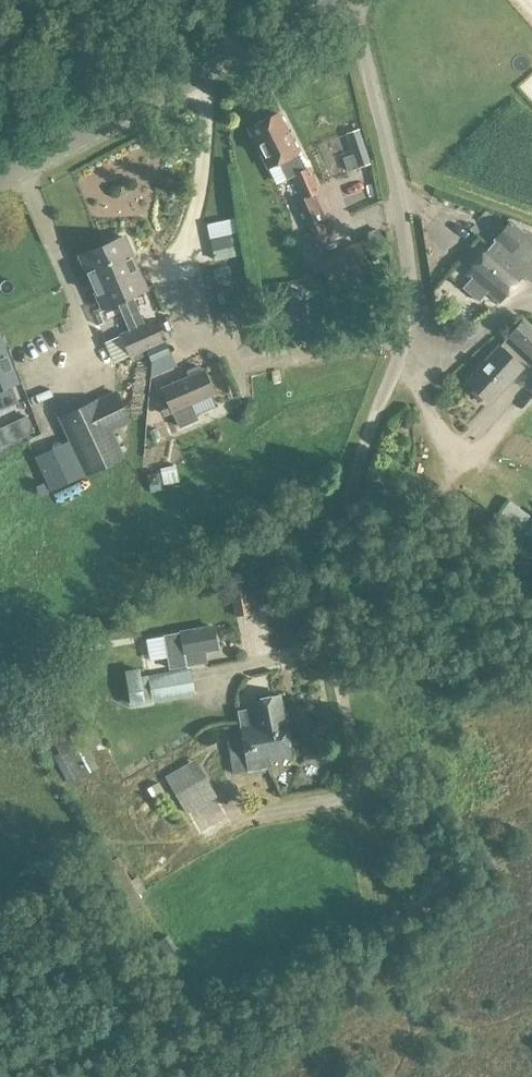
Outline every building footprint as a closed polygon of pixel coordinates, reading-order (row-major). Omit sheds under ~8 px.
[(267,167),(279,161),(287,179),(291,177),(303,203),(298,205),(311,233),(301,238),(308,254),(336,241),(315,195),(320,192),(309,168),(306,169),(279,115),(248,130),(267,167)] [(356,165),(369,160),(358,129),(346,134),(353,154),(356,165)] [(209,237),(237,231),(234,217),(206,223),(209,237)] [(491,249),(523,276),(531,283),(531,235),(528,232),(525,235),(510,223),(506,228),(501,227),(495,234),(497,239),(496,241),(497,242),(491,249)] [(378,229),(357,239),(368,259),(379,254),(387,250),(378,229)] [(122,237),(101,247),(124,299),(146,290),(122,237)] [(359,245),(318,263),(329,287),(370,269),(359,245)] [(103,309),(124,299),(101,247),(80,256),(103,309)] [(523,276),(491,249),(490,248),(467,275),(472,280),(465,290),(480,303),(488,293),(501,304),(523,276)] [(302,291),(266,297),(273,336),(308,330),(302,291)] [(115,319),(119,329),(145,320),(141,310),(115,319)] [(508,338),(531,360),(531,327),(524,320),(508,338)] [(153,321),(137,328),(146,349),(162,342),(153,321)] [(146,352),(146,349),(137,328),(118,336),(121,344),(109,348),(114,361),(127,356),(128,359),(146,352)] [(162,343),(162,342),(146,349),(146,352),(151,363),(170,355),(164,342),(162,343)] [(16,402),(9,385),(15,382),(0,343),(0,408),(16,402)] [(499,348),(480,369),(482,371),(470,385),(490,404),(522,369),(499,348)] [(203,371),(202,372),(199,365),(187,371),(190,377),(163,389),(168,400),(160,404),(164,414),(213,393),(203,371)] [(127,423),(113,393),(57,419),(83,474),(121,457),(109,431),(127,423)] [(454,418),(467,430),(485,411),(472,399),(454,418)] [(0,429),(0,436),(4,445),(18,438),(11,424),(0,429)] [(524,533),(531,523),(531,516),(509,499),(494,520),(520,539),(524,533)] [(280,569),(268,571),(271,592),(283,590),(280,569)] [(241,617),(266,611),(258,577),(230,583),(232,594),(236,593),(241,617)] [(131,626),(133,649),(156,648),(154,624),(131,626)] [(169,670),(206,664),(205,654),(217,651),(213,625),(177,631),(178,633),(163,636),(169,670)] [(130,707),(194,696),(190,669),(140,677),(139,669),(123,672),(130,707)] [(239,713),(241,726),(243,739),(228,742),(233,774),(268,769),(267,762),(291,758),(280,696),(250,701),(252,711),(239,713)] [(82,732),(56,746),(61,755),(55,758),(69,783),(90,772),(78,750),(89,744),(82,732)] [(161,760),(174,799),(205,788),(192,749),(161,760)] [(207,785),(179,802),(192,824),(220,807),(207,785)]
